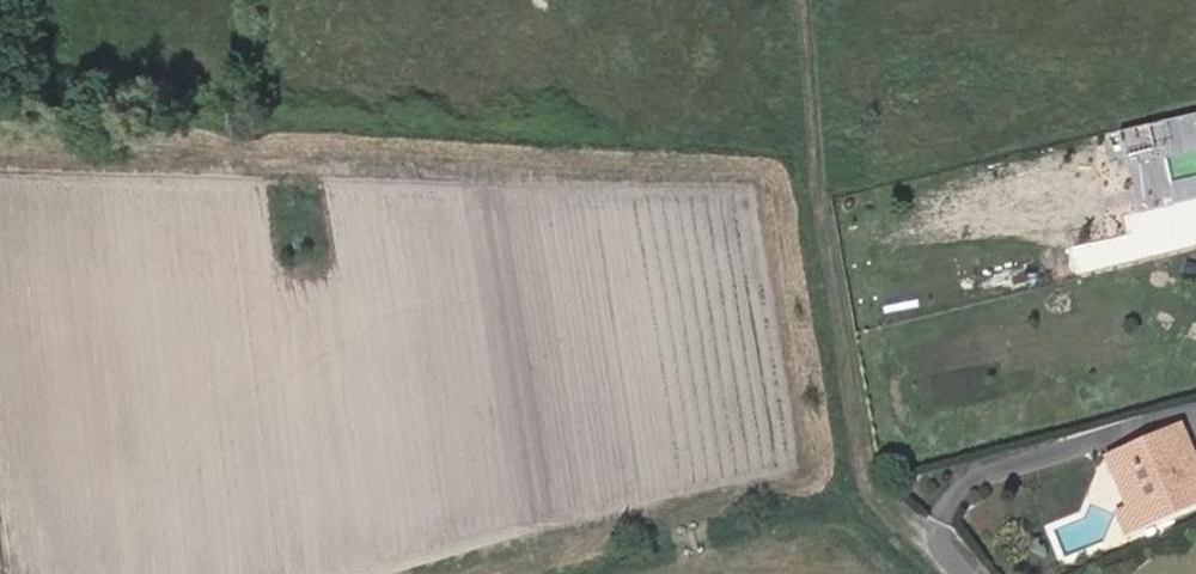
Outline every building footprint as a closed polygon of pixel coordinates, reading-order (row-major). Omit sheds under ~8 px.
[(1135,510),(1195,483),(1195,454),(1176,407),(1140,422),(1147,441),(1121,451),(1135,486),(1126,489),(1135,510)] [(1104,438),(1126,489),(1135,486),(1121,451),(1147,441),(1140,422),(1104,438)] [(1135,510),(1126,489),(1117,493),(1125,515),(1135,510)]
